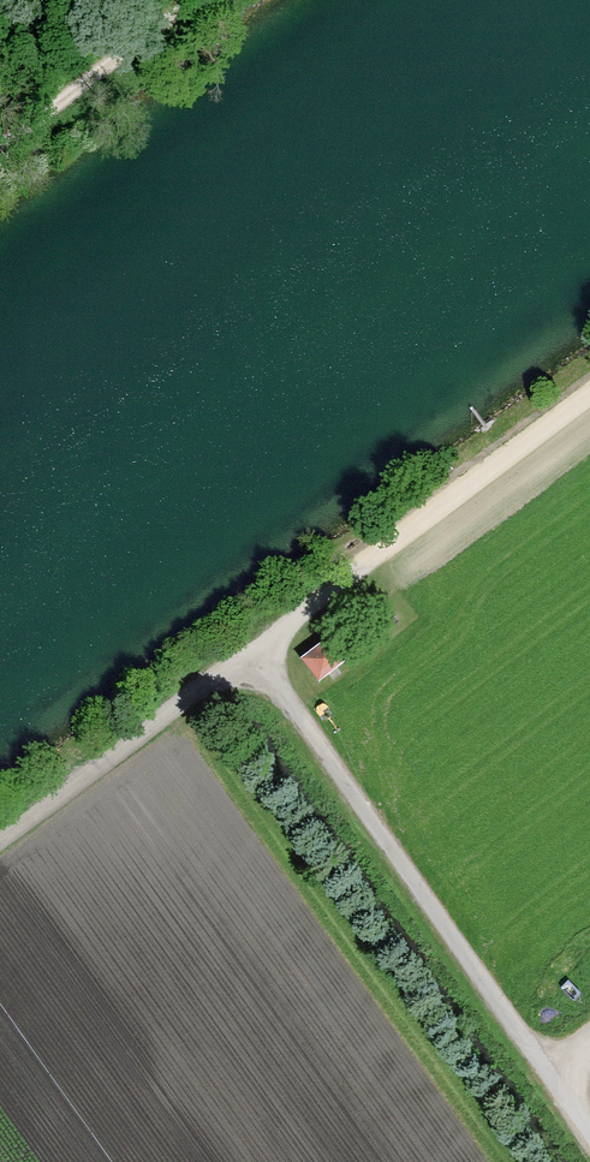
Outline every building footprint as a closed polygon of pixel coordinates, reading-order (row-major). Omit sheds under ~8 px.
[(319,675),(341,658),(328,641),(306,658),(319,675)]
